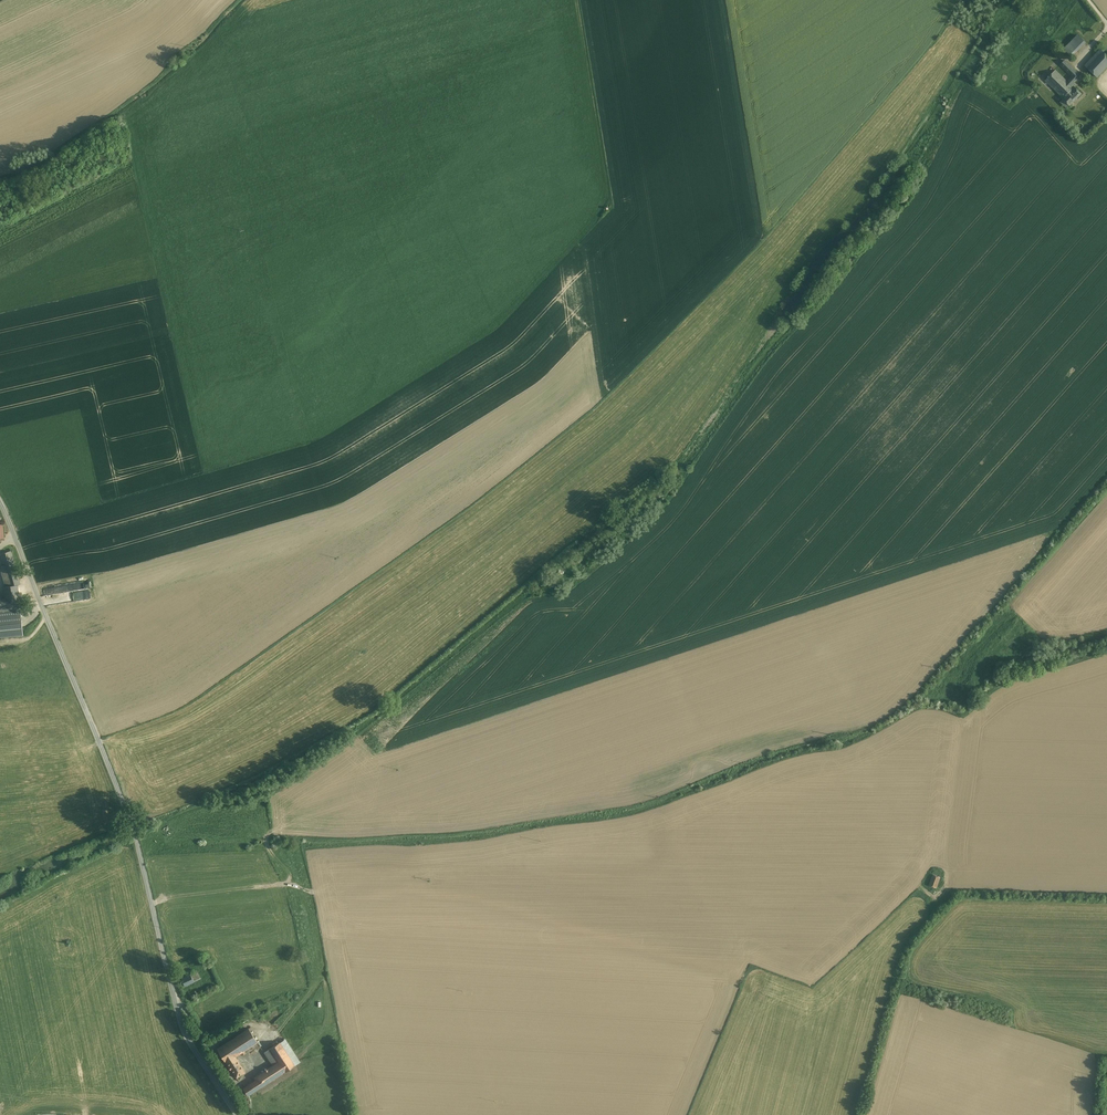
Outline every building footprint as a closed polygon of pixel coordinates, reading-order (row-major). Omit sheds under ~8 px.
[(1085,43),(1078,35),(1075,38),(1082,46),(1085,43)] [(1082,46),(1075,38),(1064,49),(1071,56),(1082,46)] [(1088,68),(1097,77),(1106,67),(1106,56),(1103,52),(1088,68)] [(1080,76),(1065,61),(1061,64),(1073,76),(1067,81),(1073,87),(1074,86),(1075,87),(1076,85),(1073,83),(1079,77),(1080,76)] [(1067,81),(1056,70),(1046,80),(1063,98),(1073,87),(1067,81)] [(1079,77),(1073,83),(1076,85),(1082,79),(1079,77)] [(1063,98),(1062,99),(1069,106),(1082,94),(1075,87),(1074,86),(1073,87),(1063,98)] [(11,551),(0,554),(3,562),(13,559),(11,551)] [(13,559),(3,562),(4,565),(8,580),(18,577),(13,559)] [(8,580),(4,565),(0,566),(0,568),(5,586),(18,585),(20,585),(18,577),(8,580)] [(5,586),(4,586),(5,598),(1,598),(2,609),(20,607),(18,585),(5,586)] [(68,591),(68,600),(88,600),(87,592),(75,592),(75,593),(71,593),(71,591),(68,591)] [(0,609),(0,617),(3,617),(3,615),(20,613),(20,607),(2,609),(0,609)] [(940,877),(933,874),(929,885),(936,888),(940,877)] [(191,974),(181,978),(185,986),(194,981),(191,974)] [(248,1028),(217,1048),(226,1062),(236,1056),(241,1053),(244,1051),(257,1042),(248,1028)] [(280,1042),(270,1048),(272,1052),(275,1057),(285,1050),(280,1042)] [(295,1065),(285,1050),(275,1057),(278,1062),(285,1071),(295,1065)] [(275,1057),(272,1052),(267,1055),(264,1052),(273,1065),(278,1062),(275,1057)] [(238,1059),(236,1056),(227,1062),(229,1065),(228,1066),(230,1069),(231,1069),(237,1077),(246,1071),(243,1067),(244,1066),(242,1064),(242,1065),(240,1062),(241,1062),(238,1058),(238,1059)] [(273,1065),(254,1077),(256,1080),(261,1087),(285,1071),(278,1062),(273,1065)] [(256,1080),(244,1088),(243,1087),(243,1088),(248,1095),(261,1087),(256,1080)]
